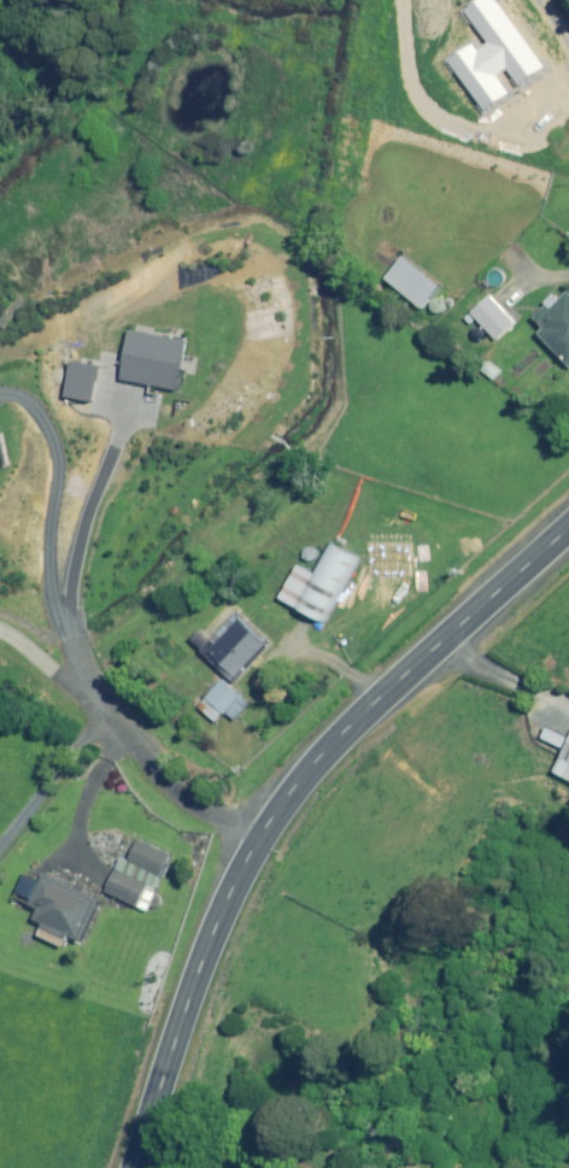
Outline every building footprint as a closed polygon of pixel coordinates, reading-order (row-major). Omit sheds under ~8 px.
[(401,253),(383,273),(418,304),(436,284),(401,253)] [(531,313),(541,324),(535,329),(568,364),(568,363),(568,290),(567,288),(547,306),(544,302),(531,313)] [(488,293),(469,310),(493,337),(512,320),(488,293)] [(186,338),(129,327),(120,375),(177,386),(186,338)] [(277,595),(322,621),(358,557),(328,540),(311,571),(296,562),(277,595)] [(270,644),(234,612),(198,651),(234,684),(270,644)] [(247,701),(222,680),(204,701),(221,716),(225,712),(232,718),(247,701)] [(560,755),(568,759),(568,736),(560,755)] [(171,856),(137,840),(127,861),(161,877),(171,856)] [(157,889),(115,869),(105,891),(147,911),(157,889)] [(36,909),(31,920),(75,941),(96,898),(42,873),(27,905),(36,909)]
